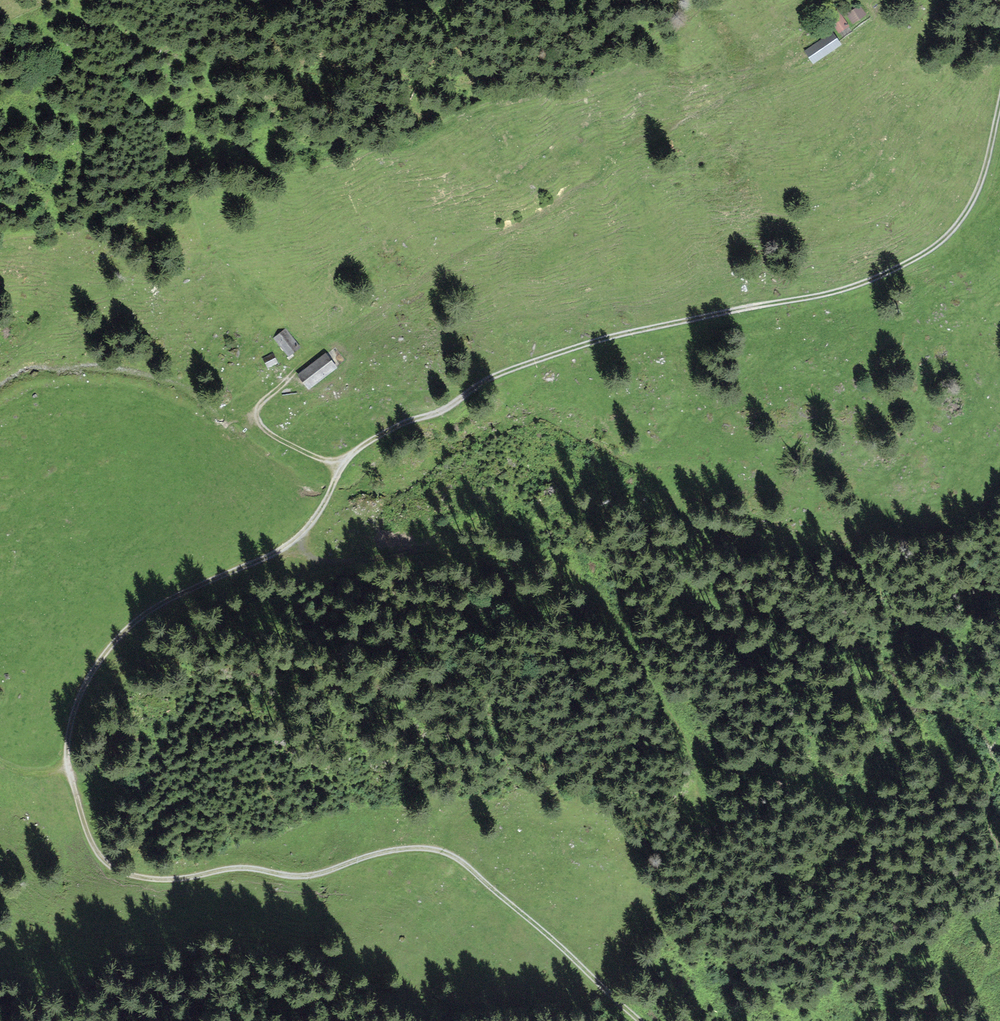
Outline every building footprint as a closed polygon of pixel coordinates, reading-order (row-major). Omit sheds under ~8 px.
[(859,7),(844,16),(849,24),(863,15),(859,7)] [(841,19),(829,25),(834,34),(846,27),(841,19)] [(829,32),(799,50),(808,64),(837,45),(829,32)] [(286,330),(273,339),(286,358),(299,349),(286,330)] [(271,353),(259,359),(264,369),(276,364),(271,353)] [(322,355),(293,376),(303,390),(332,369),(322,355)]
